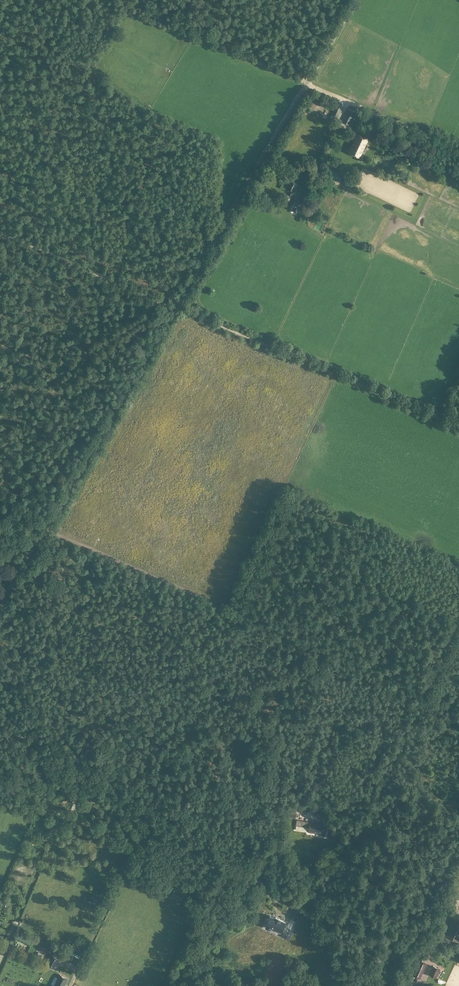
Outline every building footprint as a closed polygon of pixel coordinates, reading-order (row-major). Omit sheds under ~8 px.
[(343,107),(336,103),(330,117),(336,120),(339,112),(340,113),(343,107)] [(341,122),(350,126),(356,113),(347,109),(341,122)] [(348,153),(359,158),(368,140),(357,135),(348,153)] [(405,156),(408,149),(407,149),(409,143),(405,141),(404,142),(403,141),(401,146),(402,146),(402,147),(403,148),(400,154),(405,156)] [(330,178),(337,182),(340,177),(332,173),(330,178)] [(284,199),(289,202),(290,201),(292,202),(289,207),(301,213),(305,203),(312,189),(292,179),(286,191),(289,193),(288,195),(287,195),(284,199)] [(322,824),(310,822),(310,823),(309,822),(309,821),(297,820),(296,826),(309,827),(308,832),(320,833),(320,835),(325,836),(327,824),(323,823),(323,824),(322,824)] [(176,886),(172,894),(182,899),(186,891),(187,888),(181,885),(180,888),(176,886)] [(100,898),(91,894),(88,900),(98,904),(100,898)] [(294,906),(290,918),(297,921),(302,909),(294,906)] [(456,913),(447,936),(458,941),(458,914),(456,913)] [(286,922),(270,915),(268,919),(267,918),(265,923),(266,924),(265,925),(266,926),(265,927),(271,930),(271,928),(281,932),(282,931),(284,932),(282,936),(290,939),(294,930),(286,926),(285,928),(284,927),(286,922)] [(73,943),(70,949),(76,952),(79,946),(73,943)] [(411,975),(420,978),(427,963),(424,961),(430,949),(425,946),(411,975)] [(442,957),(449,960),(451,954),(444,951),(442,957)] [(53,969),(59,959),(52,955),(46,965),(53,969)] [(273,970),(279,969),(277,957),(271,958),(273,970)] [(429,975),(436,978),(440,969),(433,966),(429,975)] [(63,985),(64,984),(65,984),(67,979),(60,975),(56,981),(56,982),(54,985),(63,985)]
